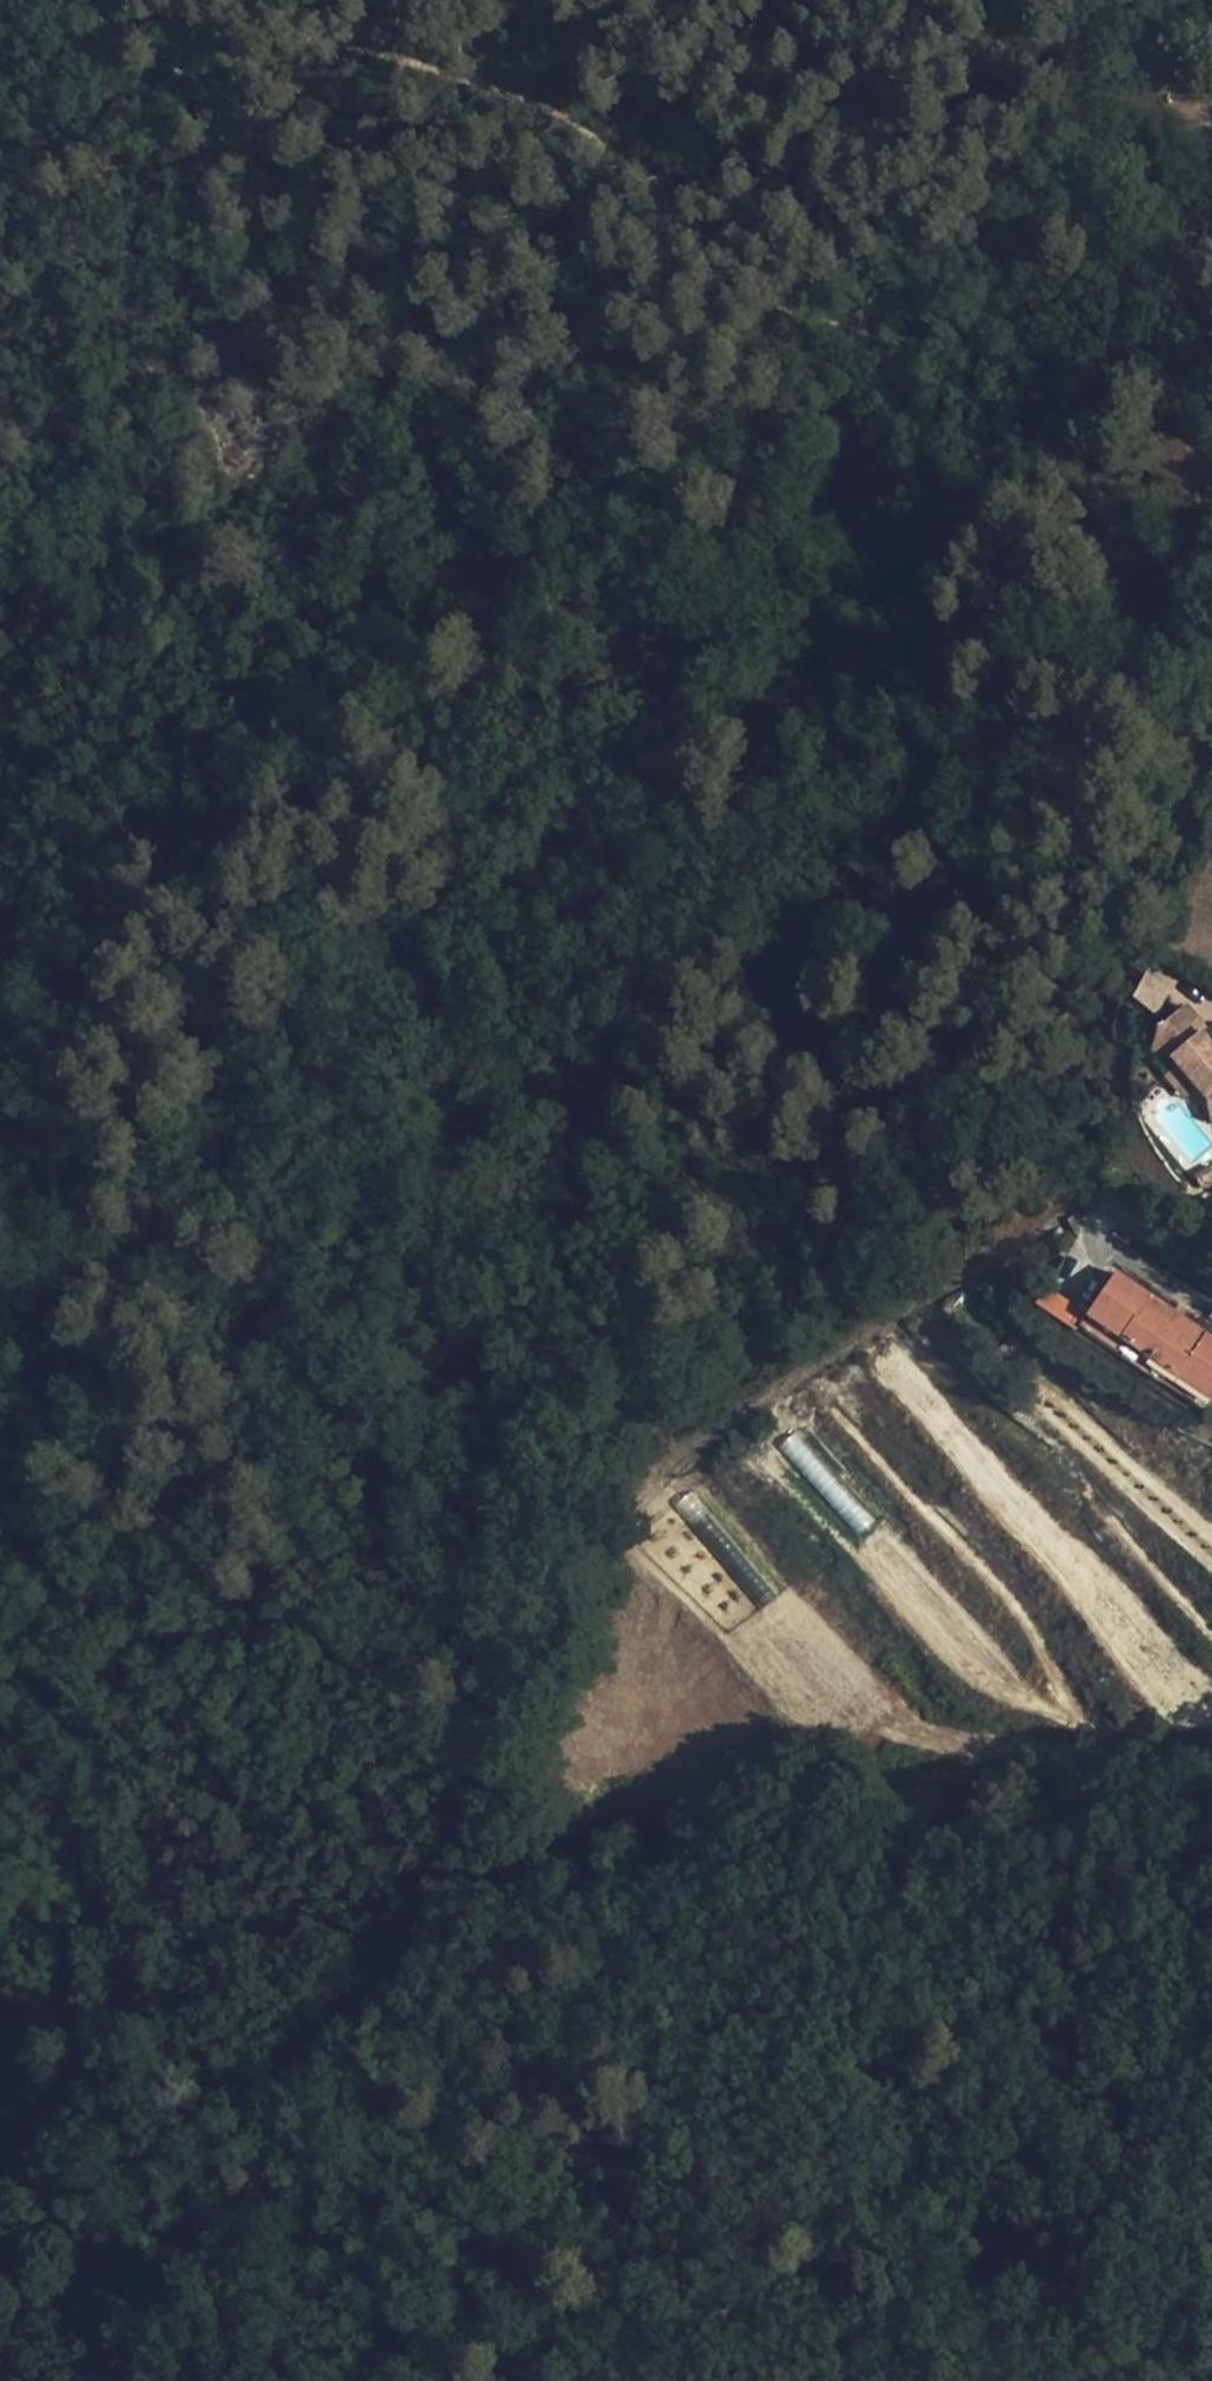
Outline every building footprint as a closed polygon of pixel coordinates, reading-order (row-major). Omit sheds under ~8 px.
[(1155,1019),(1145,1042),(1166,1052),(1186,1091),(1185,1113),(1211,1116),(1211,1060),(1199,1035),(1207,1032),(1191,1001),(1155,1019)] [(1076,1210),(1067,1219),(1078,1235),(1087,1214),(1081,1209),(1076,1210)] [(1084,1317),(1210,1401),(1211,1398),(1211,1338),(1114,1272),(1084,1317)]
